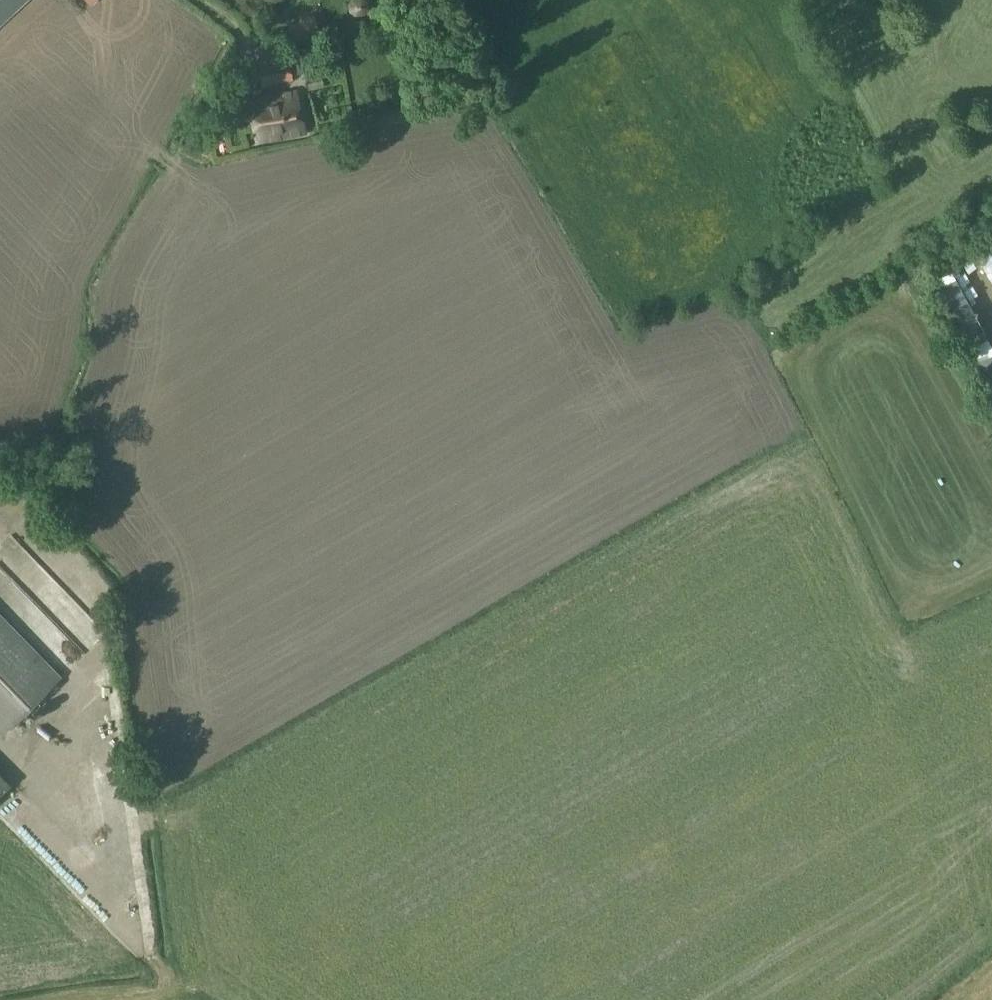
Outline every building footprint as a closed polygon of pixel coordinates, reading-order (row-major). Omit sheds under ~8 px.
[(26,0),(0,0),(0,25),(26,0)] [(292,41),(318,36),(314,14),(287,19),(292,41)] [(294,50),(320,45),(318,36),(292,42),(294,50)] [(298,55),(254,62),(258,85),(291,80),(290,72),(300,70),(298,55)] [(308,90),(325,87),(322,71),(304,75),(308,90)] [(265,87),(268,97),(294,91),(292,81),(265,87)] [(253,102),(261,142),(304,133),(296,93),(253,102)] [(1,736),(62,677),(0,613),(0,735),(1,736)] [(9,782),(0,772),(0,791),(9,782)]
